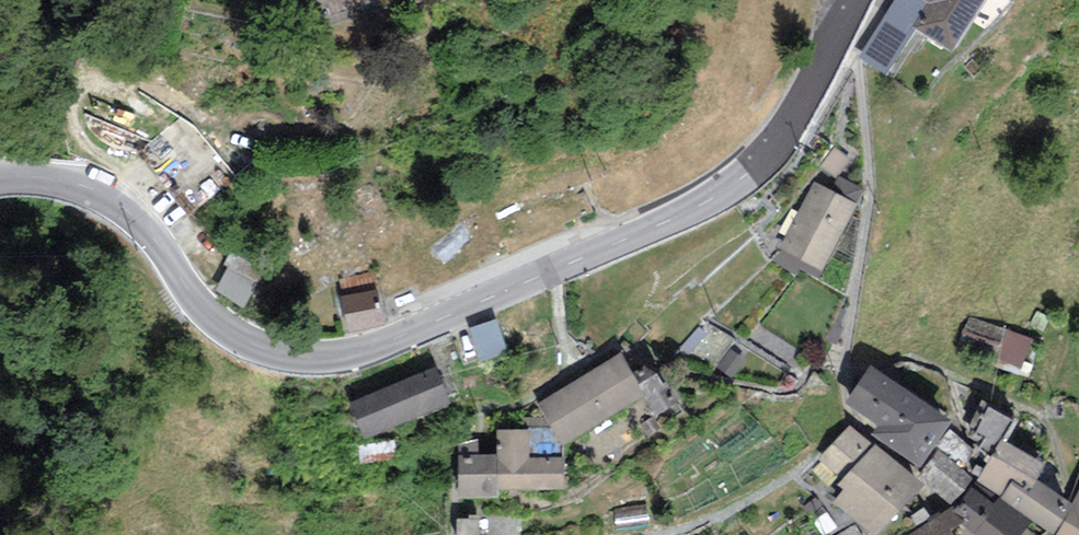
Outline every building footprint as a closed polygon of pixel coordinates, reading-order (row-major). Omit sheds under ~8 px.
[(330,17),(378,0),(324,0),(330,17)] [(859,57),(887,74),(915,28),(952,51),(984,0),(894,0),(859,57)] [(829,191),(857,205),(864,189),(837,175),(829,191)] [(822,271),(857,205),(829,191),(813,182),(779,249),(782,251),(822,271)] [(242,246),(221,284),(265,309),(286,271),(242,246)] [(822,271),(782,251),(772,260),(796,276),(800,270),(818,279),(822,271)] [(338,279),(341,296),(375,289),(372,273),(338,279)] [(375,289),(341,296),(348,332),(385,325),(378,289),(375,289)] [(968,314),(958,345),(1021,365),(1031,333),(968,314)] [(496,319),(469,328),(480,361),(508,352),(496,319)] [(621,353),(537,404),(562,446),(646,394),(621,353)] [(951,421),(870,365),(844,403),(877,426),(871,434),(919,467),(951,421)] [(435,368),(349,403),(364,440),(451,404),(435,368)] [(1018,421),(980,400),(961,437),(951,429),(936,447),(939,451),(972,479),(975,482),(1001,439),(1006,442),(1018,421)] [(842,480),(873,445),(849,424),(819,459),(842,480)] [(497,490),(564,489),(563,457),(530,458),(529,429),(496,430),(496,454),(458,454),(458,497),(497,497),(497,490)] [(1001,439),(975,482),(954,508),(951,511),(964,523),(978,534),(1022,534),(1028,528),(1032,520),(1054,534),(1071,503),(1035,479),(1045,465),(1006,442),(1001,439)] [(875,443),(873,445),(842,480),(838,485),(843,490),(833,502),(871,534),(879,534),(923,485),(875,443)] [(972,479),(939,451),(918,475),(951,504),(972,479)] [(1056,534),(1078,534),(1078,490),(1056,534)] [(646,505),(613,509),(615,526),(648,522),(646,505)] [(908,534),(953,534),(950,531),(964,523),(951,511),(954,508),(952,506),(908,534)] [(457,519),(457,534),(478,534),(478,519),(457,519)] [(837,534),(861,534),(855,524),(837,534)]
